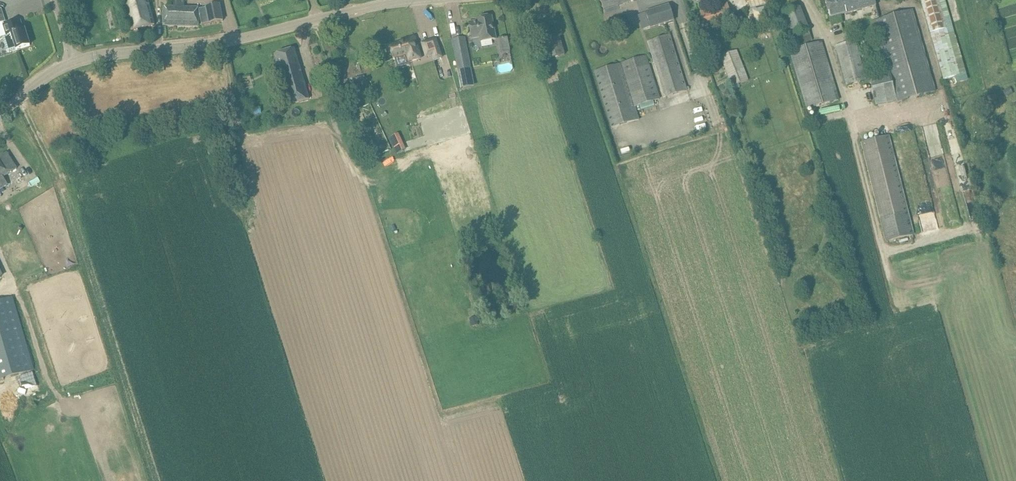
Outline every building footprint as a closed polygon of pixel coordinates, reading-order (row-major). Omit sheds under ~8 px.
[(131,31),(155,25),(148,0),(123,0),(131,31)] [(830,18),(876,6),(874,0),(825,0),(830,18)] [(943,80),(949,78),(950,83),(957,81),(957,83),(968,80),(945,0),(938,0),(921,0),(943,80)] [(164,7),(163,25),(199,26),(199,12),(202,25),(209,23),(222,21),(219,5),(199,9),(198,8),(182,8),(183,1),(174,1),(173,7),(164,7)] [(797,1),(783,6),(798,47),(813,42),(797,1)] [(728,5),(699,13),(704,29),(733,21),(728,5)] [(669,6),(645,13),(650,28),(674,21),(669,6)] [(765,8),(753,11),(756,23),(768,20),(765,8)] [(887,69),(868,74),(876,105),(897,101),(897,103),(936,92),(912,10),(874,21),(887,69)] [(477,21),(469,23),(472,39),(480,37),(481,42),(496,40),(491,17),(477,19),(477,21)] [(5,36),(3,38),(7,51),(10,52),(16,50),(30,46),(25,29),(23,30),(20,21),(4,26),(7,36),(5,36)] [(670,35),(648,42),(665,98),(687,91),(670,35)] [(559,36),(537,42),(542,62),(565,56),(559,36)] [(404,42),(390,47),(394,60),(407,55),(409,62),(420,58),(414,37),(403,41),(404,42)] [(511,50),(509,37),(499,38),(501,52),(511,50)] [(465,38),(452,40),(458,71),(471,69),(465,38)] [(714,38),(706,47),(716,56),(724,47),(714,38)] [(435,39),(423,43),(427,56),(433,55),(435,60),(441,58),(435,39)] [(856,41),(835,46),(846,86),(866,81),(856,41)] [(821,42),(790,52),(808,110),(839,100),(821,42)] [(295,49),(274,55),(289,105),(309,99),(308,97),(295,49)] [(737,50),(721,57),(732,87),(748,80),(737,50)] [(646,56),(622,64),(636,108),(640,106),(641,111),(655,106),(654,102),(660,100),(646,56)] [(622,64),(594,72),(611,129),(639,120),(636,108),(622,64)] [(947,82),(943,83),(947,97),(952,96),(947,82)] [(1010,88),(1003,91),(1006,97),(1013,93),(1010,88)] [(370,104),(352,112),(373,158),(391,149),(370,104)] [(879,138),(861,143),(886,242),(913,235),(889,136),(886,136),(885,130),(877,132),(879,138)] [(401,133),(391,136),(396,153),(406,150),(401,133)] [(0,157),(0,189),(8,184),(3,176),(16,168),(6,153),(0,157)] [(959,220),(953,210),(945,215),(951,225),(959,220)] [(0,301),(0,380),(33,371),(12,298),(0,301)]
